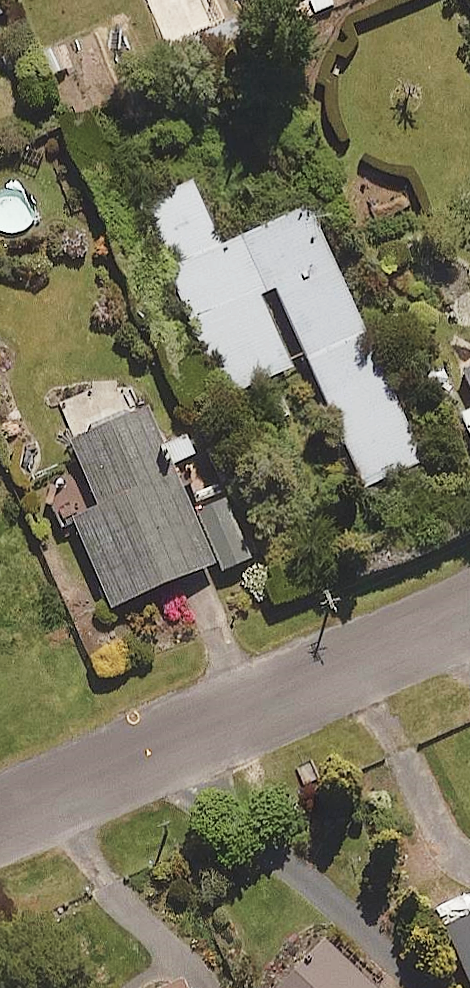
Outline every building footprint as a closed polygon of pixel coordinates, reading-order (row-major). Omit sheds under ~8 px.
[(216,0),(147,0),(165,41),(223,15),(216,0)] [(220,242),(191,177),(138,201),(224,393),(291,363),(258,291),(275,284),(364,483),(422,457),(308,202),(220,242)] [(0,195),(0,230),(3,234),(23,234),(34,222),(34,202),(22,191),(6,190),(0,195)] [(461,367),(469,385),(469,363),(461,367)] [(189,510),(142,402),(68,435),(97,502),(70,513),(109,603),(209,559),(214,573),(252,556),(225,494),(189,510)] [(460,411),(469,434),(469,406),(460,411)] [(446,921),(469,978),(469,911),(446,921)] [(323,936),(274,987),(378,987),(323,936)] [(179,978),(156,987),(183,987),(179,978)]
